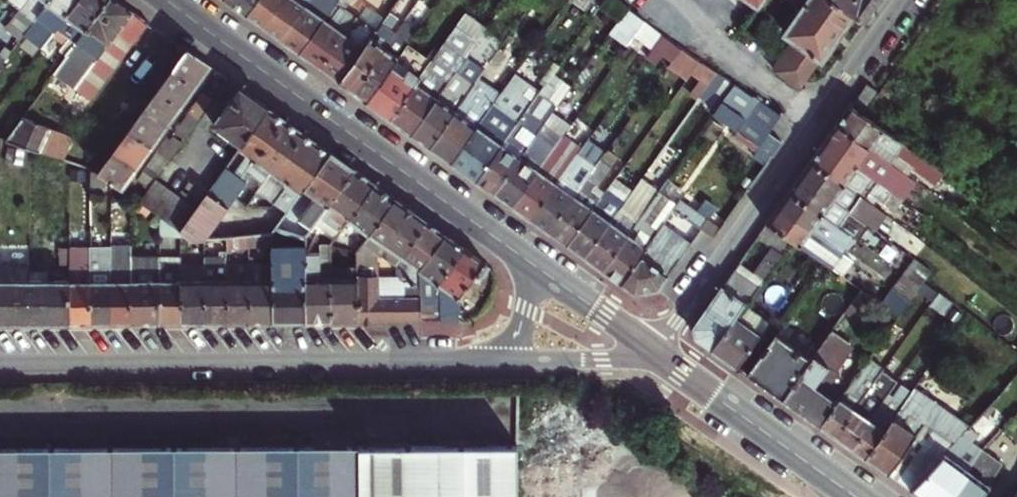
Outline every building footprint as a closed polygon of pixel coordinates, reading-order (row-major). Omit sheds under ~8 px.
[(39,12),(48,0),(13,0),(21,6),(0,34),(0,63),(39,12)] [(75,0),(48,0),(39,12),(56,25),(62,18),(75,0)] [(107,0),(75,0),(62,18),(81,33),(107,0)] [(76,40),(98,58),(135,9),(124,1),(123,0),(107,0),(81,33),(76,40)] [(232,2),(243,11),(251,0),(229,0),(232,2)] [(243,11),(261,24),(279,37),(305,0),(251,0),(243,11)] [(279,37),(289,44),(297,51),(334,0),(305,0),(279,37)] [(297,51),(308,59),(317,65),(356,12),(346,4),(349,0),(334,0),(297,51)] [(775,69),(801,88),(831,47),(856,13),(837,0),(801,0),(804,3),(785,31),(796,39),(775,69)] [(856,13),(866,21),(881,0),(837,0),(856,13)] [(624,42),(631,33),(642,18),(625,6),(607,30),(624,42)] [(419,73),(387,116),(398,124),(409,131),(466,53),(487,23),(467,8),(419,73)] [(376,26),(337,80),(345,86),(350,89),(392,31),(386,26),(395,14),(388,9),(376,26)] [(356,12),(317,65),(327,72),(337,80),(376,26),(356,12)] [(392,31),(350,89),(357,94),(363,98),(395,55),(414,28),(401,18),(392,31)] [(652,43),(661,31),(642,18),(631,33),(650,46),(652,43)] [(671,57),(680,45),(661,31),(652,43),(671,57)] [(684,75),(689,69),(697,57),(680,45),(671,57),(667,63),(684,75)] [(185,46),(171,66),(194,83),(202,72),(209,63),(185,46)] [(483,65),(425,143),(438,152),(448,160),(500,88),(488,79),(504,57),(495,50),(483,65)] [(466,53),(409,131),(417,137),(425,143),(483,65),(466,53)] [(395,55),(363,98),(376,108),(387,116),(419,73),(395,55)] [(697,74),(686,90),(696,97),(716,70),(697,57),(689,69),(697,74)] [(171,66),(157,86),(179,103),(187,92),(194,83),(171,66)] [(545,79),(473,178),(483,185),(491,191),(544,118),(571,80),(553,68),(545,79)] [(500,88),(448,160),(461,169),(473,178),(545,79),(532,70),(524,81),(512,72),(500,88)] [(226,76),(220,71),(210,84),(217,89),(226,76)] [(734,83),(712,114),(772,153),(781,140),(769,131),(780,116),(734,83)] [(240,142),(266,105),(250,94),(238,85),(211,121),(240,142)] [(875,93),(864,85),(851,104),(861,112),(875,93)] [(157,86),(142,106),(165,123),(172,114),(179,103),(157,86)] [(188,110),(198,116),(212,96),(203,89),(188,110)] [(861,112),(851,104),(843,114),(837,123),(908,174),(914,167),(930,179),(938,168),(861,112)] [(253,157),(282,117),(275,112),(266,105),(240,142),(237,146),(250,155),(253,157)] [(142,106),(128,126),(150,143),(157,133),(165,123),(142,106)] [(173,130),(183,137),(198,116),(188,110),(173,130)] [(24,114),(6,138),(41,149),(51,125),(24,114)] [(279,157),(299,130),(290,123),(282,117),(253,157),(250,155),(240,169),(234,165),(229,172),(222,167),(205,190),(225,205),(242,182),(250,187),(255,180),(259,183),(279,157)] [(544,118),(491,191),(501,198),(508,203),(561,131),(544,118)] [(908,174),(837,123),(831,132),(824,141),(904,198),(917,180),(908,174)] [(128,126),(114,147),(136,163),(142,154),(150,143),(128,126)] [(629,128),(620,139),(632,147),(640,136),(629,128)] [(561,131),(508,203),(517,210),(526,216),(581,142),(562,129),(561,131)] [(159,150),(168,156),(183,137),(173,130),(159,150)] [(274,225),(327,150),(309,137),(299,130),(279,157),(259,183),(255,180),(250,187),(272,203),(250,233),(271,232),(271,229),(274,225)] [(581,142),(526,216),(537,224),(545,229),(599,155),(605,147),(587,134),(581,142)] [(904,198),(824,141),(818,150),(812,158),(865,197),(871,191),(900,212),(908,201),(904,198)] [(114,147),(99,168),(121,184),(128,174),(136,163),(114,147)] [(143,169),(154,176),(168,156),(159,150),(158,149),(143,169)] [(302,233),(308,225),(350,167),(340,159),(327,150),(274,225),(286,229),(302,233)] [(599,155),(545,229),(555,237),(563,242),(600,191),(593,186),(610,163),(599,155)] [(865,197),(812,158),(805,167),(801,174),(867,222),(872,226),(884,211),(865,197)] [(331,239),(371,182),(361,174),(350,167),(308,225),(331,239)] [(630,188),(581,255),(591,261),(600,268),(659,188),(640,174),(630,188)] [(867,222),(801,174),(794,183),(789,190),(855,238),(867,222)] [(600,191),(563,242),(571,248),(581,255),(630,188),(612,175),(600,191)] [(139,197),(179,226),(194,205),(154,176),(139,197)] [(659,188),(600,268),(610,276),(619,282),(660,224),(671,209),(712,236),(719,226),(679,198),(683,192),(665,179),(659,188)] [(369,230),(392,196),(381,189),(371,182),(331,239),(329,241),(329,244),(329,254),(334,254),(335,243),(339,241),(345,245),(354,249),(369,230)] [(208,228),(225,205),(205,190),(194,205),(179,226),(194,237),(212,235),(208,228)] [(855,238),(789,190),(784,198),(778,205),(844,253),(855,238)] [(401,253),(425,220),(408,208),(392,196),(369,230),(401,253)] [(844,253),(778,205),(772,214),(767,221),(839,273),(850,257),(844,253)] [(417,266),(442,233),(433,226),(425,220),(401,253),(395,262),(395,277),(401,282),(417,280),(417,266)] [(660,224),(619,282),(628,288),(634,292),(656,291),(689,245),(660,224)] [(286,319),(303,319),(303,252),(303,243),(286,243),(286,229),(274,225),(271,229),(271,232),(271,264),(271,319),(286,319)] [(437,282),(462,246),(453,241),(442,233),(417,266),(417,280),(418,295),(418,317),(437,317),(437,282)] [(315,319),(330,318),(330,277),(329,254),(329,244),(318,244),(318,252),(303,252),(303,319),(315,319)] [(120,320),(132,320),(132,284),(131,245),(110,245),(110,246),(109,320),(120,320)] [(100,320),(109,320),(110,246),(90,246),(90,247),(90,320),(100,320)] [(437,317),(457,317),(457,295),(481,261),(472,254),(462,246),(437,282),(437,317)] [(82,320),(90,320),(90,247),(69,247),(69,278),(69,320),(82,320)] [(753,272),(738,261),(692,324),(694,331),(695,338),(708,348),(732,315),(741,304),(747,302),(782,255),(772,247),(753,272)] [(214,319),(226,319),(226,264),(226,254),(202,253),(202,264),(203,319),(214,319)] [(901,272),(918,285),(930,269),(913,257),(901,272)] [(145,320),(159,320),(159,263),(140,264),(140,284),(132,284),(132,320),(145,320)] [(169,320),(180,320),(179,264),(159,263),(159,320),(169,320)] [(235,319),(248,319),(247,263),(226,264),(226,319),(235,319)] [(260,319),(271,319),(271,264),(247,263),(248,319),(260,319)] [(343,318),(356,318),(355,277),(354,263),(340,263),(340,276),(330,277),(330,318),(343,318)] [(190,319),(203,319),(202,264),(179,264),(180,320),(190,319)] [(890,287),(908,299),(918,285),(901,272),(890,287)] [(388,318),(418,317),(418,295),(376,296),(376,277),(355,277),(356,318),(388,318)] [(69,320),(69,278),(0,278),(0,321),(24,320),(69,320)] [(890,287),(879,302),(897,315),(908,299),(890,287)] [(874,298),(860,289),(845,309),(859,319),(874,298)] [(952,303),(938,292),(928,306),(942,316),(952,303)] [(732,315),(708,348),(719,355),(728,361),(751,329),(732,315)] [(751,329),(728,361),(732,365),(756,332),(751,329)] [(775,333),(745,373),(756,381),(764,387),(793,346),(775,333)] [(810,358),(781,399),(800,412),(817,424),(834,401),(820,392),(850,350),(828,334),(810,358)] [(793,346),(764,387),(781,399),(810,358),(793,346)] [(834,401),(817,424),(826,430),(833,436),(886,363),(870,352),(834,401)] [(886,363),(833,436),(840,441),(848,446),(891,387),(900,374),(886,363)] [(891,387),(848,446),(855,451),(863,456),(914,384),(904,377),(895,390),(891,387)] [(914,384),(863,456),(887,474),(908,488),(968,426),(971,423),(914,384)] [(987,422),(977,433),(988,442),(998,432),(987,422)] [(908,488),(920,496),(949,496),(967,473),(965,471),(980,451),(969,444),(977,434),(968,426),(908,488)] [(519,444),(0,445),(0,496),(519,496),(519,444)] [(949,496),(980,496),(987,487),(984,485),(999,465),(980,451),(965,471),(967,473),(949,496)] [(1009,496),(1016,496),(1016,486),(1009,496)]
